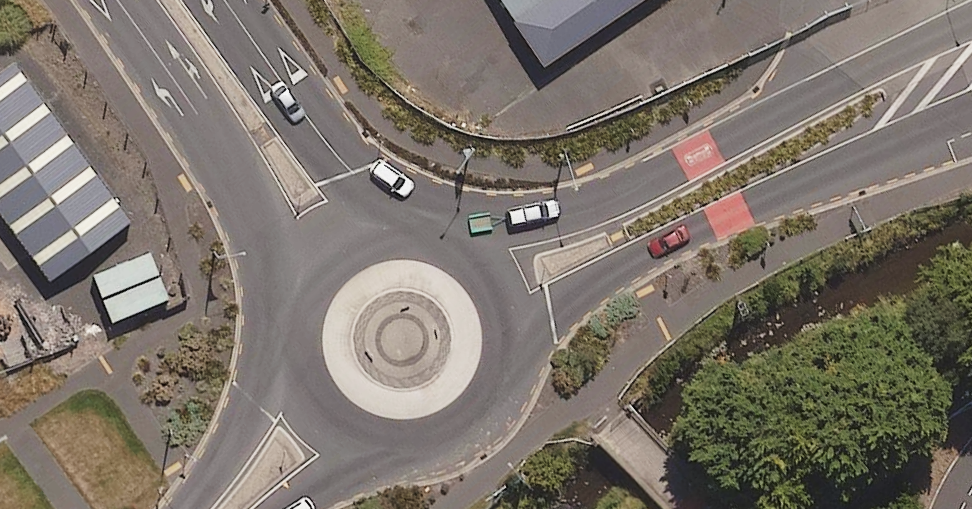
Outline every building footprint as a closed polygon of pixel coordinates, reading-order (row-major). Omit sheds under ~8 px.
[(540,64),(635,0),(497,0),(540,64)] [(56,285),(135,228),(17,65),(4,75),(0,69),(0,209),(56,285)] [(117,327),(172,304),(153,257),(98,279),(117,327)]
